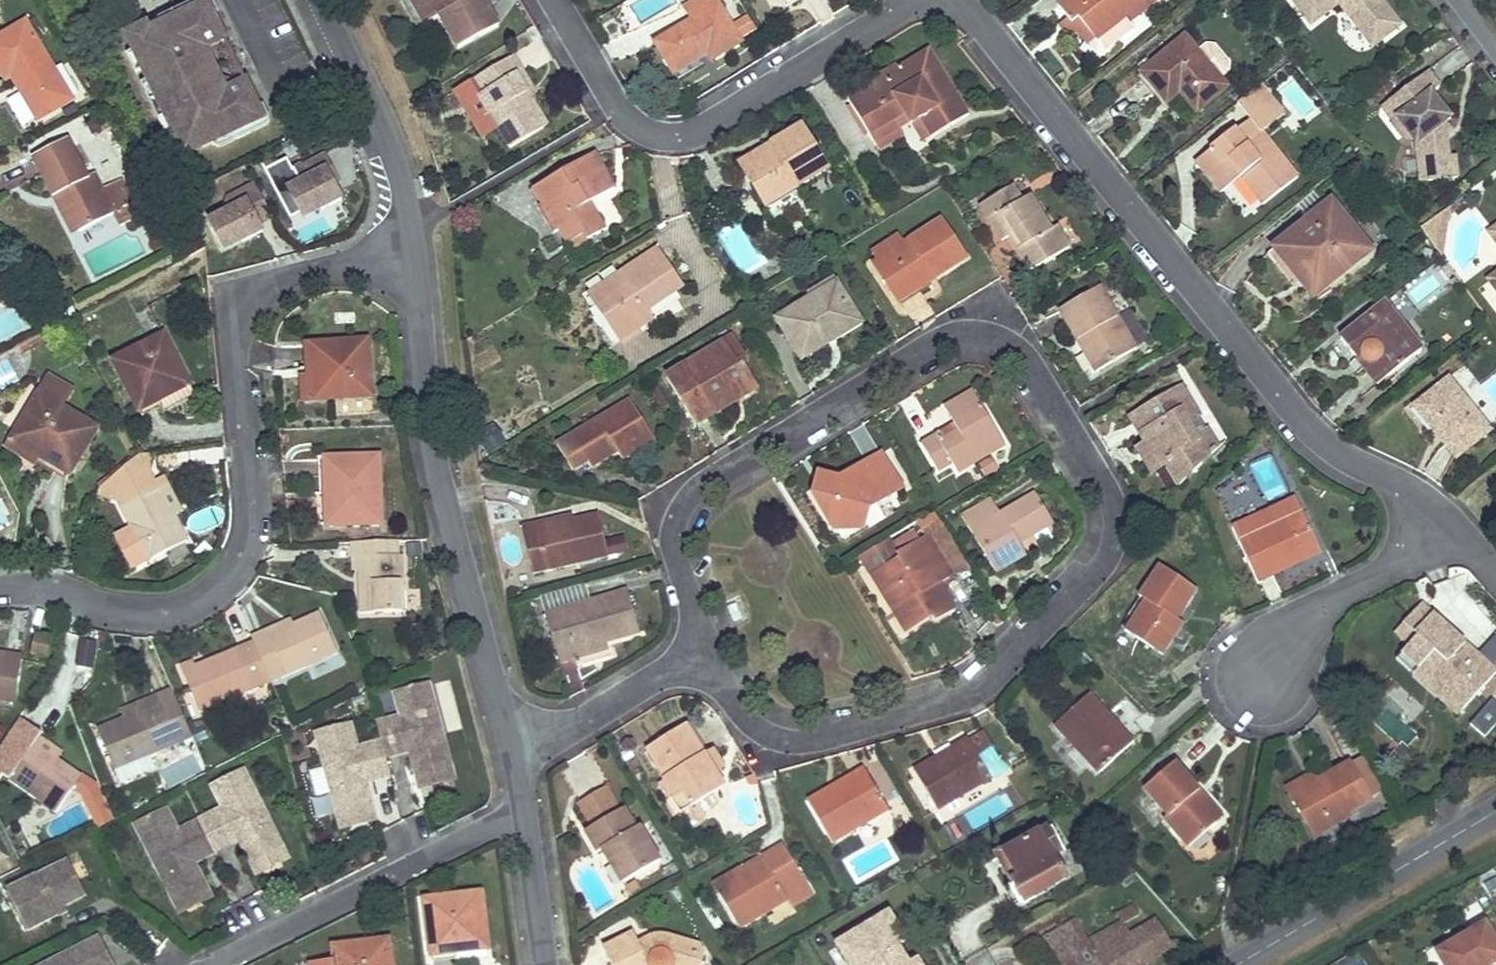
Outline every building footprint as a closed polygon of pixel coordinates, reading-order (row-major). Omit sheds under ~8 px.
[(161,15),(160,16),(158,18),(157,21),(157,22),(157,24),(157,25),(157,27),(209,2),(214,14),(222,10),(217,0),(193,0),(161,15)] [(429,0),(413,0),(427,25),(439,18),(429,0)] [(439,18),(443,17),(461,50),(502,27),(487,0),(429,0),(439,18)] [(726,17),(716,0),(699,0),(686,8),(694,21),(656,43),(673,72),(707,53),(711,59),(740,42),(726,17)] [(1059,8),(1069,19),(1071,23),(1069,25),(1076,34),(1079,32),(1085,26),(1096,40),(1125,16),(1130,21),(1156,0),(1069,0),(1059,8)] [(1310,17),(1334,0),(1298,0),(1310,17)] [(1360,26),(1372,18),(1383,33),(1400,21),(1385,0),(1341,0),(1360,26)] [(213,141),(264,116),(259,104),(247,81),(237,85),(235,81),(228,79),(226,83),(221,81),(222,79),(212,58),(209,57),(211,52),(215,53),(218,47),(216,42),(226,37),(214,14),(209,2),(157,27),(150,30),(147,25),(128,34),(135,49),(145,69),(150,78),(176,133),(187,154),(213,141)] [(0,32),(0,71),(4,79),(10,76),(18,71),(27,85),(19,90),(37,119),(73,97),(25,16),(0,32)] [(1371,42),(1383,33),(1372,18),(1360,26),(1371,42)] [(1069,19),(1060,26),(1070,39),(1076,34),(1069,25),(1071,23),(1069,19)] [(1090,45),(1096,40),(1085,26),(1079,32),(1090,45)] [(1220,76),(1232,65),(1210,40),(1199,50),(1184,33),(1135,75),(1165,108),(1177,98),(1195,118),(1230,87),(1220,76)] [(145,69),(135,49),(128,53),(138,73),(145,69)] [(878,147),(923,120),(934,139),(970,118),(930,51),(849,99),(878,147)] [(500,127),(514,149),(549,128),(531,99),(518,77),(525,73),(515,57),(456,93),(485,137),(500,127)] [(1439,84),(1427,69),(1381,104),(1392,119),(1396,116),(1410,134),(1415,141),(1420,180),(1456,176),(1454,154),(1448,154),(1447,139),(1441,140),(1439,125),(1445,121),(1451,116),(1431,91),(1439,84)] [(18,71),(10,76),(19,90),(27,85),(18,71)] [(525,73),(518,77),(531,99),(538,95),(525,73)] [(176,133),(150,78),(142,82),(169,136),(176,133)] [(1252,120),(1276,101),(1261,83),(1238,102),(1252,120)] [(223,145),(268,124),(269,123),(271,122),(272,120),(273,118),(273,116),(272,113),(266,101),(259,104),(264,116),(213,141),(214,143),(215,144),(217,145),(220,146),(223,145)] [(1410,134),(1396,116),(1392,119),(1406,137),(1410,134)] [(1246,142),(1260,130),(1252,120),(1237,132),(1246,142)] [(1299,176),(1262,129),(1260,130),(1246,142),(1237,132),(1236,130),(1196,162),(1221,194),(1241,178),(1263,205),(1299,176)] [(779,150),(745,171),(767,207),(826,171),(801,130),(777,146),(779,150)] [(68,140),(32,157),(50,198),(58,194),(76,234),(112,218),(94,176),(87,180),(68,140)] [(290,169),(286,161),(263,173),(293,231),(345,204),(319,154),(290,169)] [(588,241),(596,236),(605,231),(589,204),(615,190),(604,170),(600,172),(592,157),(532,191),(542,208),(540,209),(555,234),(559,231),(567,244),(584,235),(588,241)] [(220,256),(276,235),(257,185),(200,206),(220,256)] [(1013,185),(992,198),(1001,212),(989,219),(1003,241),(1010,236),(1031,270),(1072,246),(1059,225),(1053,228),(1030,194),(1022,199),(1013,185)] [(58,194),(50,198),(68,237),(76,234),(58,194)] [(992,198),(980,204),(989,219),(1001,212),(992,198)] [(1323,287),(1370,250),(1331,204),(1276,247),(1295,272),(1303,264),(1323,287)] [(876,264),(901,301),(968,257),(943,219),(907,243),(878,262),(876,264)] [(901,234),(872,253),(878,262),(907,243),(901,234)] [(584,235),(567,244),(572,253),(589,243),(588,241),(584,235)] [(680,286),(655,249),(622,271),(629,283),(596,304),(619,339),(652,317),(646,308),(680,286)] [(622,271),(589,293),(596,304),(629,283),(622,271)] [(836,276),(808,293),(811,299),(840,281),(836,276)] [(866,324),(840,281),(811,299),(778,318),(805,362),(866,324)] [(1135,347),(1117,315),(1101,287),(1062,309),(1097,373),(1137,351),(1135,347)] [(1418,352),(1384,306),(1370,317),(1354,329),(1342,338),(1377,384),(1418,352)] [(1130,308),(1117,315),(1135,347),(1150,339),(1130,308)] [(1364,310),(1349,322),(1354,329),(1370,317),(1364,310)] [(747,357),(734,336),(725,341),(738,362),(741,360),(747,357)] [(152,401),(182,386),(158,338),(105,365),(130,415),(153,403),(152,401)] [(753,379),(747,369),(741,360),(738,362),(725,341),(666,377),(696,425),(730,404),(725,396),(753,379)] [(314,404),(368,400),(364,343),(304,348),(305,373),(312,372),(314,404)] [(305,373),(304,348),(297,348),(299,373),(305,373)] [(312,372),(305,373),(308,405),(314,404),(312,372)] [(730,404),(758,387),(753,379),(725,396),(730,404)] [(1491,430),(1470,405),(1449,379),(1416,407),(1457,457),(1491,430)] [(1198,437),(1191,424),(1199,419),(1186,399),(1189,396),(1183,385),(1131,417),(1147,444),(1163,471),(1170,467),(1181,487),(1203,465),(1194,449),(1202,443),(1198,437)] [(159,415),(189,400),(182,386),(152,401),(153,403),(157,410),(159,415)] [(948,411),(975,395),(971,389),(945,405),(948,411)] [(975,395),(948,411),(958,428),(942,438),(938,432),(920,442),(937,470),(951,462),(957,473),(1004,445),(975,395)] [(32,397),(5,442),(63,476),(89,431),(32,397)] [(618,451),(622,459),(655,439),(630,399),(556,444),(572,469),(587,461),(591,468),(618,451)] [(153,403),(130,415),(134,422),(157,410),(153,403)] [(1194,449),(1203,465),(1223,445),(1213,428),(1198,437),(1202,443),(1194,449)] [(1163,471),(1147,444),(1136,450),(1152,478),(1158,474),(1163,471)] [(903,490),(880,453),(841,477),(811,496),(834,532),(870,510),(903,490)] [(328,527),(376,524),(373,457),(319,460),(320,496),(327,495),(328,527)] [(92,494),(91,499),(110,504),(124,531),(142,565),(180,544),(168,519),(176,514),(157,479),(149,483),(143,472),(144,458),(133,460),(92,494)] [(320,496),(319,460),(311,460),(312,496),(320,496)] [(1158,474),(1173,496),(1181,487),(1170,467),(1163,471),(1158,474)] [(841,477),(818,470),(811,496),(841,477)] [(1052,519),(1033,491),(999,513),(990,499),(962,517),(995,572),(1026,553),(1019,541),(1052,519)] [(1279,571),(1279,570),(1278,568),(1302,557),(1304,561),(1319,554),(1298,509),(1238,537),(1258,581),(1279,571)] [(870,510),(834,532),(861,533),(870,510)] [(570,519),(537,526),(536,521),(518,524),(527,571),(603,557),(595,515),(570,519)] [(570,519),(570,515),(536,521),(537,526),(570,519)] [(126,573),(142,565),(124,531),(109,539),(126,573)] [(929,573),(936,568),(943,564),(927,538),(894,559),(896,562),(871,578),(905,633),(932,616),(936,621),(953,611),(937,585),(929,573)] [(356,584),(357,615),(401,614),(398,542),(348,544),(349,558),(370,557),(371,583),(356,584)] [(370,557),(349,558),(350,584),(356,584),(371,583),(370,557)] [(937,585),(951,576),(943,564),(936,568),(929,573),(937,585)] [(1184,622),(1175,617),(1184,602),(1189,604),(1199,588),(1162,565),(1142,597),(1145,599),(1126,630),(1164,654),(1184,622)] [(569,653),(605,643),(636,634),(624,592),(542,616),(555,663),(571,659),(569,653)] [(727,604),(733,619),(742,616),(736,600),(727,604)] [(1416,667),(1417,666),(1463,708),(1495,670),(1420,604),(1395,630),(1407,641),(1414,635),(1417,637),(1400,655),(1414,668),(1416,667)] [(271,652),(267,642),(262,633),(247,640),(249,643),(268,684),(333,653),(315,613),(287,627),(294,641),(271,652)] [(287,627),(285,622),(262,633),(267,642),(271,652),(294,641),(287,627)] [(48,655),(52,636),(34,633),(31,652),(48,655)] [(268,684),(249,643),(192,670),(189,663),(176,670),(198,716),(268,684)] [(569,653),(571,659),(606,649),(605,643),(569,653)] [(76,667),(92,668),(94,650),(77,649),(76,667)] [(13,685),(17,661),(0,658),(0,709),(9,710),(13,685)] [(403,714),(378,721),(383,740),(385,746),(410,739),(412,746),(421,778),(423,786),(456,778),(429,681),(396,689),(403,714)] [(163,716),(177,743),(189,738),(169,691),(118,713),(121,719),(122,721),(146,709),(152,721),(163,716)] [(1122,725),(1119,728),(1105,711),(1107,710),(1090,691),(1055,721),(1096,769),(1134,738),(1122,725)] [(1471,728),(1489,740),(1495,730),(1495,696),(1493,694),(1471,728)] [(152,721),(146,709),(122,721),(121,719),(94,732),(114,774),(177,743),(163,716),(152,721)] [(353,721),(320,731),(343,817),(376,808),(368,778),(366,771),(390,764),(386,752),(385,746),(383,740),(359,746),(353,721)] [(687,791),(697,807),(726,790),(718,777),(707,757),(690,730),(653,751),(671,782),(670,782),(678,797),(687,791)] [(54,760),(55,758),(58,753),(27,732),(14,751),(24,758),(31,747),(53,762),(54,760)] [(985,774),(999,767),(980,734),(967,742),(966,740),(952,748),(954,752),(936,763),(933,758),(912,770),(934,810),(988,779),(985,774)] [(410,739),(385,746),(386,752),(412,746),(410,739)] [(54,760),(53,762),(31,747),(24,758),(8,782),(54,813),(79,775),(55,758),(54,760)] [(952,748),(933,758),(936,763),(954,752),(952,748)] [(728,772),(717,752),(707,757),(718,777),(728,772)] [(192,754),(166,765),(174,786),(200,776),(192,754)] [(1373,799),(1384,792),(1362,758),(1352,765),(1373,799)] [(1318,780),(1291,795),(1313,831),(1348,810),(1369,798),(1349,761),(1318,780)] [(1185,847),(1214,823),(1192,797),(1199,792),(1175,763),(1144,788),(1166,815),(1162,819),(1185,847)] [(366,771),(368,778),(392,772),(390,764),(366,771)] [(228,805),(203,818),(216,843),(241,830),(245,838),(259,864),(288,848),(246,768),(216,783),(228,805)] [(847,778),(850,783),(833,793),(830,789),(806,803),(829,843),(886,810),(862,769),(847,778)] [(1312,770),(1286,785),(1291,795),(1318,780),(1312,770)] [(847,778),(830,789),(833,793),(850,783),(847,778)] [(678,797),(670,782),(665,785),(684,816),(697,807),(687,791),(678,797)] [(1192,797),(1214,823),(1220,818),(1199,792),(1192,797)] [(170,807),(140,824),(181,905),(212,888),(199,862),(194,854),(216,843),(203,818),(181,829),(170,807)] [(376,808),(343,817),(345,827),(379,817),(376,808)] [(662,862),(641,825),(635,828),(624,809),(587,830),(599,852),(603,849),(624,884),(662,862)] [(1348,810),(1313,831),(1316,836),(1352,815),(1348,810)] [(1054,857),(1064,852),(1049,827),(998,855),(1025,903),(1067,879),(1054,857)] [(241,830),(216,843),(221,852),(245,838),(241,830)] [(216,843),(194,854),(199,862),(221,852),(216,843)] [(783,845),(760,858),(763,864),(743,875),(740,870),(713,886),(736,927),(786,899),(782,891),(802,879),(783,845)] [(288,848),(259,864),(263,872),(293,856),(288,848)] [(760,858),(740,870),(743,875),(763,864),(760,858)] [(71,859),(10,890),(30,930),(59,915),(56,909),(89,893),(71,859)] [(212,888),(181,905),(186,914),(216,897),(212,888)] [(458,952),(487,948),(478,890),(422,898),(430,950),(457,946),(458,952)] [(1122,922),(1090,941),(1077,920),(1047,937),(1064,964),(1136,964),(1174,943),(1159,918),(1130,935),(1124,923),(1140,913),(1134,905),(1118,914),(1122,922)] [(844,942),(858,964),(887,964),(881,955),(905,940),(889,914),(844,942)] [(1438,957),(1444,964),(1490,964),(1495,962),(1495,950),(1485,930),(1438,957)] [(690,942),(662,934),(641,945),(634,933),(602,950),(611,964),(700,964),(703,955),(688,950),(690,942)] [(46,964),(110,964),(113,963),(100,938),(46,964)] [(386,940),(330,947),(332,964),(389,964),(386,940)] [(457,946),(430,950),(431,956),(458,952),(457,946)] [(487,948),(458,952),(458,959),(488,955),(487,948)]
